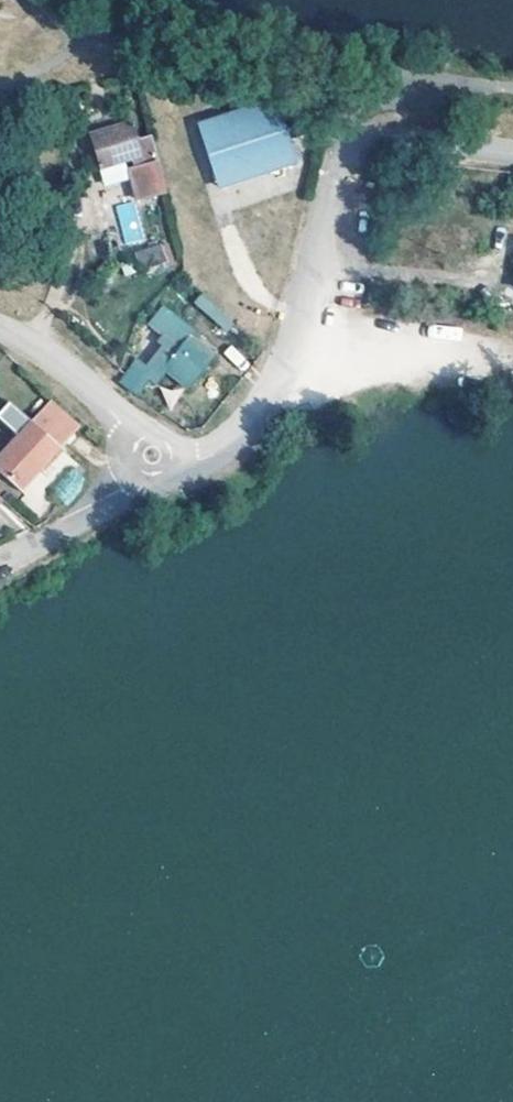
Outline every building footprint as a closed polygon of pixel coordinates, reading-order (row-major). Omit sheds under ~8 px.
[(304,94),(299,78),(284,83),(289,99),(304,94)] [(274,97),(196,121),(206,148),(214,146),(225,179),(293,157),(286,136),(302,131),(299,120),(283,125),(274,97)] [(150,147),(140,116),(88,131),(98,164),(128,155),(132,164),(127,166),(137,194),(162,185),(153,146),(150,147)] [(225,179),(214,146),(206,148),(216,182),(225,179)] [(137,201),(117,203),(121,244),(141,242),(137,201)] [(164,257),(159,240),(134,249),(140,266),(164,257)] [(201,292),(193,302),(225,331),(233,321),(201,292)] [(141,323),(174,349),(198,368),(211,353),(186,334),(192,326),(161,301),(141,323)] [(198,368),(174,349),(171,351),(162,344),(153,356),(186,383),(198,368)] [(152,368),(138,356),(119,379),(135,391),(152,368)] [(48,397),(0,450),(0,472),(18,488),(77,426),(48,397)] [(0,413),(0,416),(14,431),(26,420),(11,403),(0,413)]
